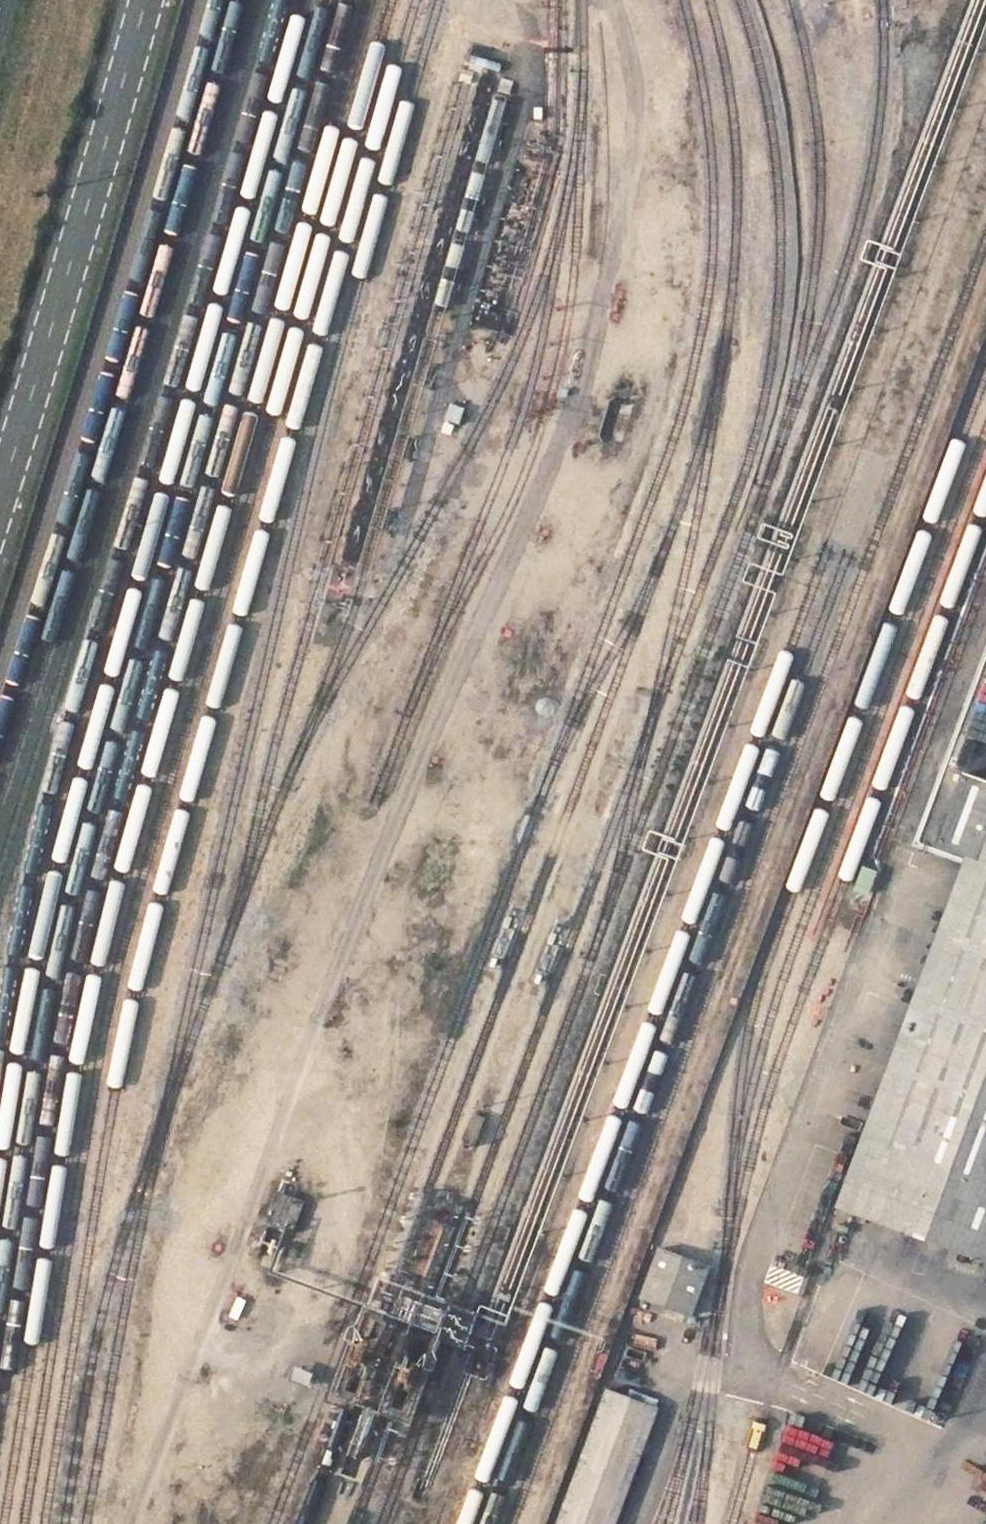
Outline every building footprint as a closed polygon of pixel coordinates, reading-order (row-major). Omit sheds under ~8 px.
[(985,862),(985,777),(967,769),(938,844),(966,855),(985,862)] [(980,1211),(871,1170),(985,862),(966,855),(837,1206),(985,1261),(985,1195),(980,1211)] [(871,1170),(980,1211),(985,1195),(985,862),(871,1170)] [(866,867),(858,891),(871,895),(878,871),(866,867)] [(660,1245),(641,1295),(695,1316),(714,1267),(660,1245)] [(363,1304),(332,1392),(413,1419),(443,1332),(363,1304)] [(557,1523),(617,1523),(660,1408),(607,1388),(557,1523)]
